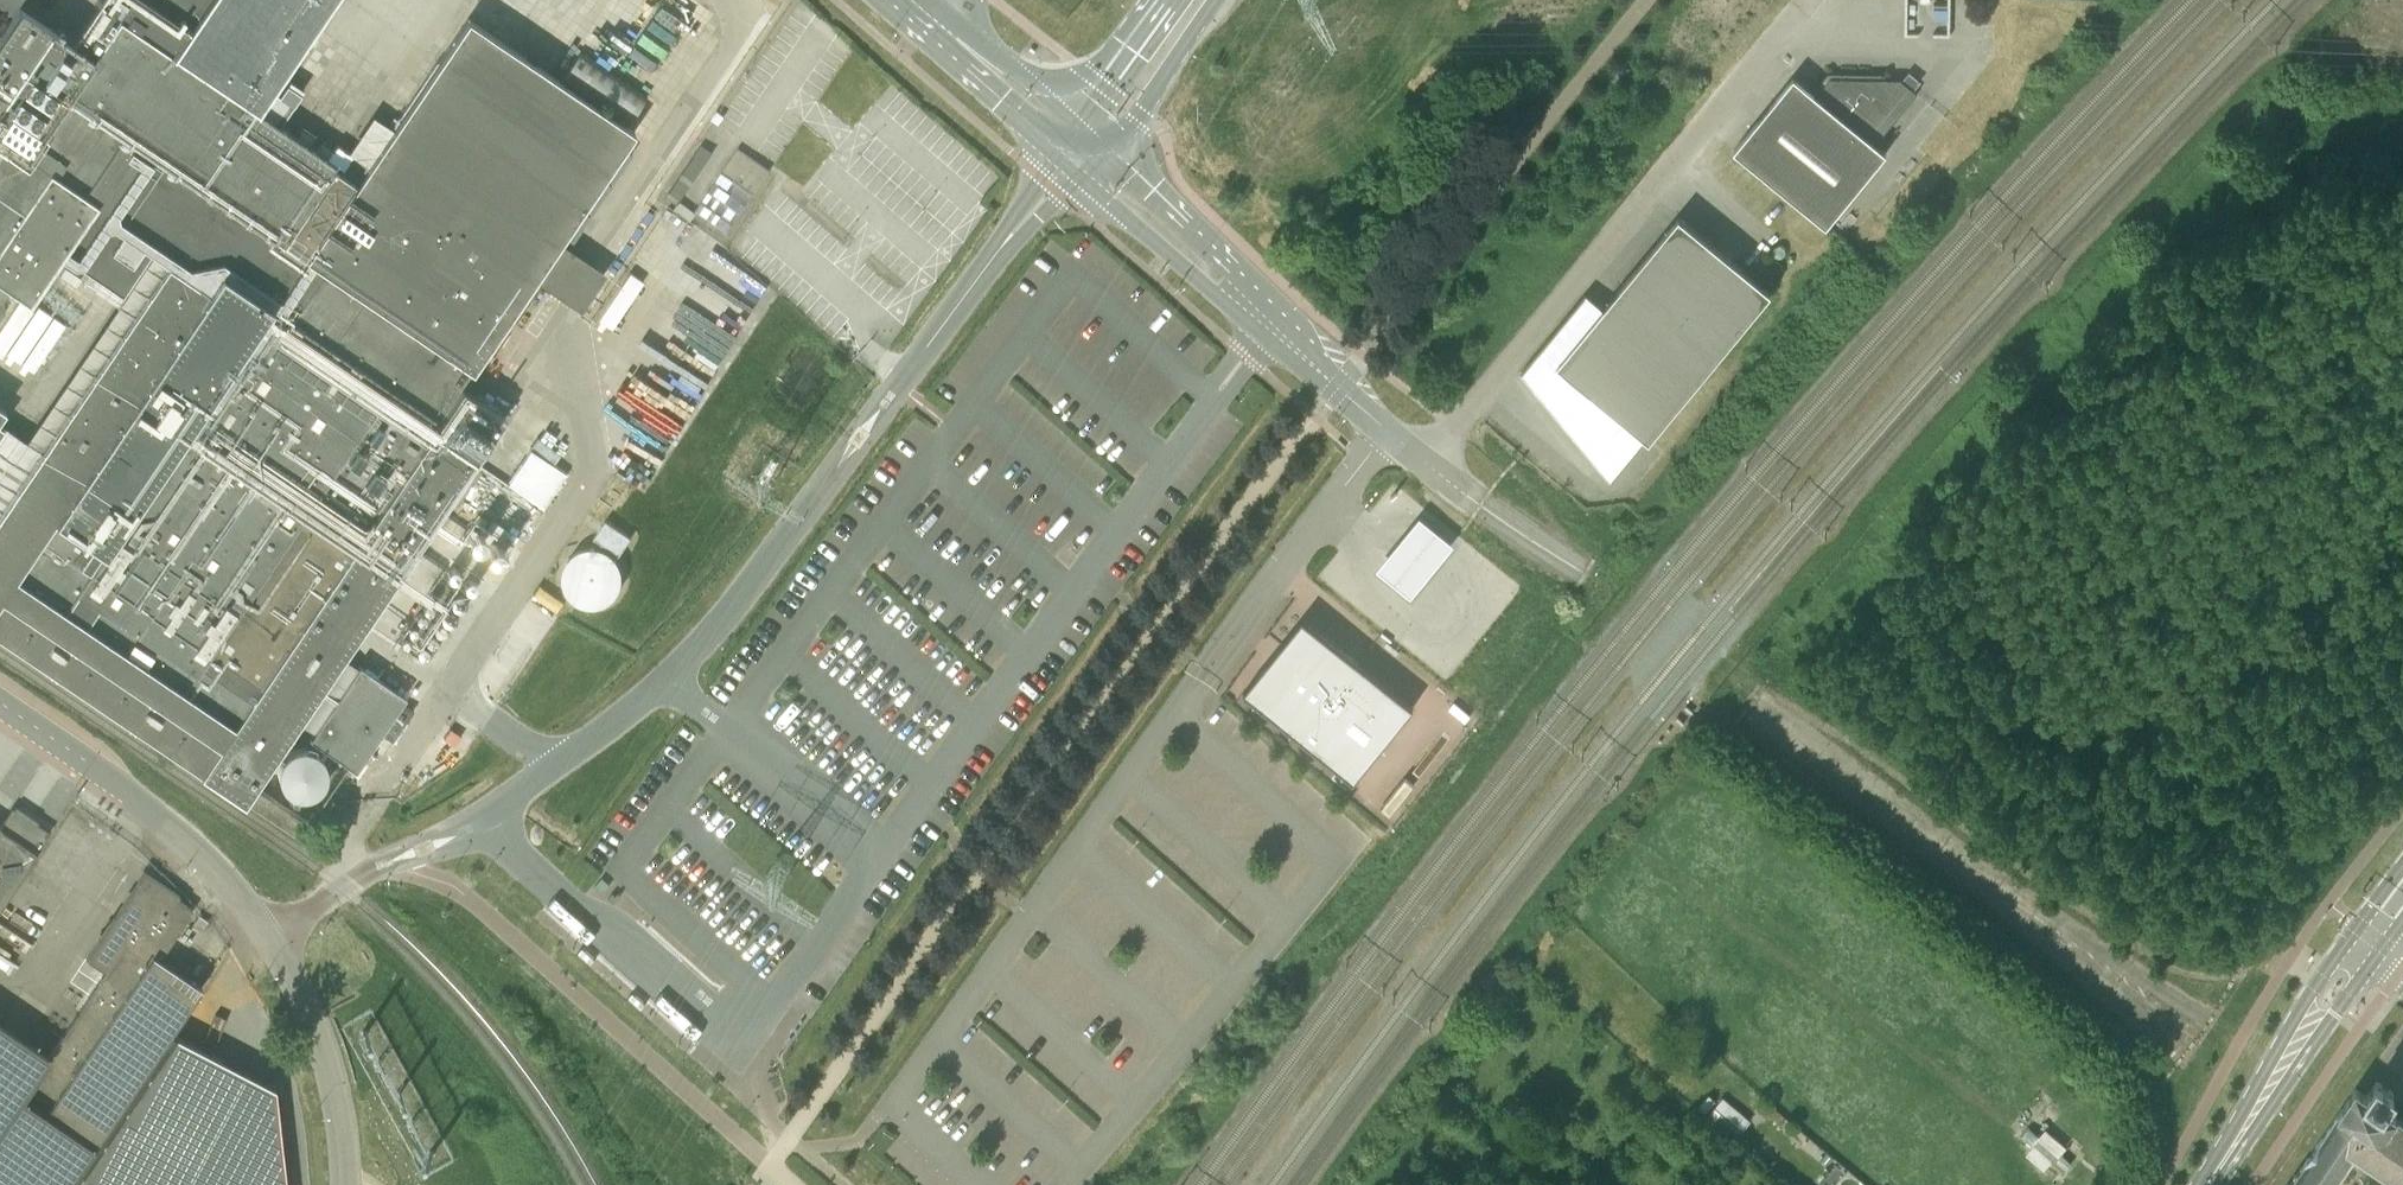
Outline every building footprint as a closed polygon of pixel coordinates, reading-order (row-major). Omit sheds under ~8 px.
[(242,803),(470,469),(426,439),(471,370),(534,277),(559,240),(633,132),(553,77),(467,19),(393,127),(374,114),(348,151),(368,164),(356,182),(333,167),(335,164),(283,128),(300,105),(272,87),(331,0),(106,0),(83,36),(31,0),(0,0),(0,320),(6,312),(3,302),(12,289),(33,303),(49,314),(66,288),(109,317),(27,440),(1,424),(0,423),(0,638),(242,803)] [(632,115),(648,94),(582,47),(567,68),(632,115)] [(1794,77),(1734,151),(1828,227),(1888,154),(1877,145),(1919,94),(1901,79),(1831,78),(1816,95),(1794,77)] [(1604,308),(1586,294),(1523,370),(1607,468),(1638,430),(1649,441),(1772,293),(1680,217),(1604,308)] [(544,509),(568,473),(531,447),(506,483),(544,509)] [(614,545),(624,530),(601,514),(591,529),(614,545)] [(1378,569),(1409,595),(1451,543),(1419,518),(1378,569)] [(619,577),(619,576),(619,574),(619,573),(619,571),(619,570),(618,568),(618,567),(617,566),(617,564),(616,563),(616,562),(615,560),(614,559),(613,558),(612,557),(611,556),(610,555),(609,554),(608,553),(607,552),(606,551),(605,550),(603,549),(602,549),(601,548),(599,548),(598,547),(596,547),(595,547),(594,546),(592,546),(591,546),(589,546),(588,546),(586,546),(585,546),(583,547),(582,547),(581,547),(579,548),(578,548),(576,549),(575,550),(574,551),(573,551),(571,552),(570,553),(569,554),(568,555),(567,556),(566,557),(565,558),(565,560),(564,561),(563,562),(562,564),(562,565),(561,566),(561,568),(561,569),(560,571),(560,572),(560,573),(560,575),(560,576),(560,578),(560,579),(560,581),(561,582),(561,584),(561,585),(562,586),(562,588),(563,589),(564,590),(565,592),(565,593),(566,594),(567,595),(568,596),(569,597),(570,598),(571,599),(573,600),(574,601),(575,602),(576,602),(578,603),(579,603),(581,604),(582,604),(583,605),(585,605),(586,605),(588,605),(589,605),(591,605),(592,605),(594,605),(595,605),(596,605),(598,604),(599,604),(601,603),(602,603),(603,602),(605,601),(606,600),(607,600),(608,599),(609,598),(610,597),(611,596),(612,595),(613,593),(614,592),(615,591),(616,590),(616,588),(617,587),(617,586),(618,584),(618,583),(619,582),(619,580),(619,579),(619,577)] [(1275,668),(1268,662),(1244,692),(1354,781),(1413,707),(1311,624),(1275,668)] [(311,726),(357,756),(393,700),(348,670),(311,726)] [(321,789),(325,780),(326,773),(324,763),(319,757),(315,753),(309,751),(303,750),(295,751),(288,754),(283,759),(280,764),(278,772),(278,779),(280,785),(284,791),(289,795),(296,797),(303,798),(309,797),(316,793),(321,789)] [(50,832),(14,809),(1,829),(0,828),(0,907),(50,832)] [(174,1028),(201,988),(162,961),(195,912),(179,901),(181,897),(147,874),(88,960),(108,974),(51,1058),(0,1024),(0,1184),(67,1184),(174,1028)] [(594,886),(603,893),(610,884),(602,877),(594,886)] [(608,898),(614,903),(621,895),(618,892),(616,895),(613,892),(608,898)] [(283,1157),(275,1087),(179,1037),(79,1184),(286,1184),(283,1157)] [(2383,1107),(2393,1092),(2376,1081),(2366,1096),(2355,1088),(2289,1184),(2335,1184),(2355,1156),(2397,1184),(2402,1184),(2402,1121),(2383,1107)] [(1747,1117),(1722,1096),(1707,1114),(1736,1138),(1751,1120),(1747,1117)] [(2053,1166),(2068,1138),(2044,1125),(2029,1154),(2053,1166)]
